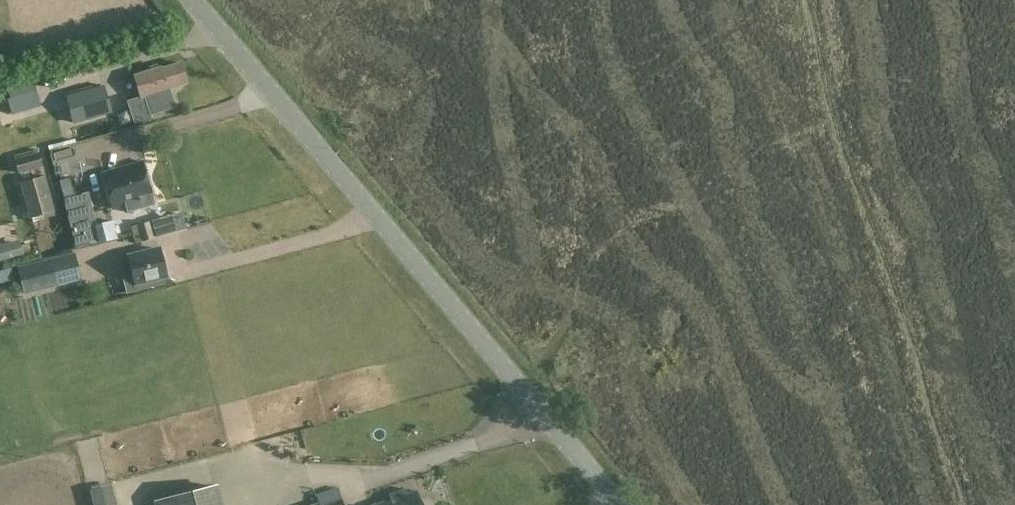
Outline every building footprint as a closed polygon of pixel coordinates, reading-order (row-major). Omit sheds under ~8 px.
[(140,97),(148,94),(153,112),(177,105),(172,87),(191,82),(184,59),(163,65),(163,64),(134,73),(140,97)] [(105,84),(67,94),(75,123),(113,112),(105,84)] [(8,99),(12,114),(41,105),(36,91),(8,99)] [(19,174),(43,167),(39,153),(15,159),(19,174)] [(144,163),(112,171),(112,173),(102,175),(112,208),(126,205),(128,211),(154,204),(144,163)] [(54,211),(44,175),(19,182),(29,218),(54,211)] [(75,191),(63,194),(76,247),(98,242),(95,225),(97,225),(89,193),(76,196),(75,191)] [(183,228),(205,223),(202,212),(181,218),(183,228)] [(97,225),(95,225),(98,242),(116,238),(112,221),(97,225)] [(133,244),(152,238),(147,222),(129,227),(133,244)] [(47,242),(50,257),(70,253),(67,239),(47,242)] [(166,276),(159,249),(145,252),(145,251),(130,254),(130,256),(118,259),(127,292),(163,283),(162,277),(166,276)] [(58,284),(79,279),(73,253),(52,259),(58,284)] [(59,286),(58,284),(52,259),(29,265),(35,291),(59,286)] [(315,493),(319,504),(344,504),(337,486),(315,493)] [(212,487),(154,502),(155,504),(217,504),(212,487)] [(417,491),(407,495),(406,491),(390,496),(392,501),(380,504),(422,504),(417,491)]
